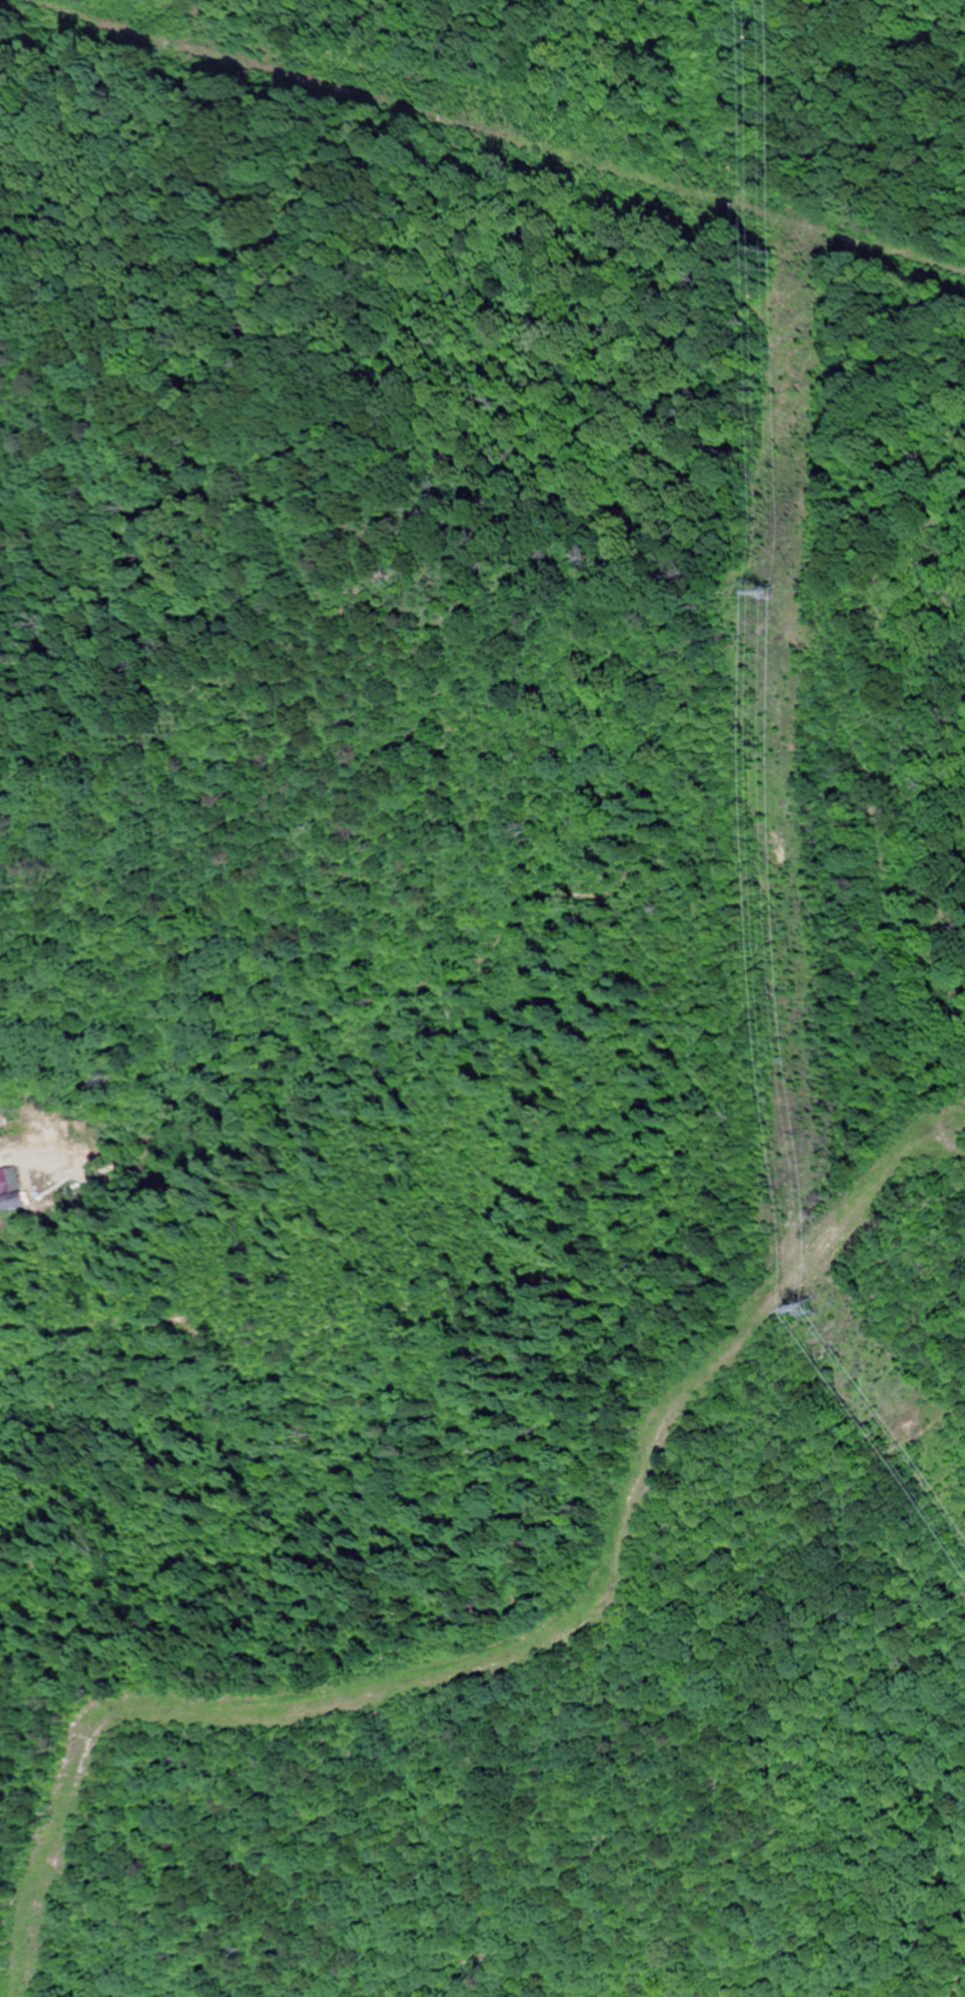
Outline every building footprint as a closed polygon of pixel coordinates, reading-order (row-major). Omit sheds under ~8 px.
[(2,1211),(26,1207),(20,1168),(0,1172),(0,1198),(2,1211)]
